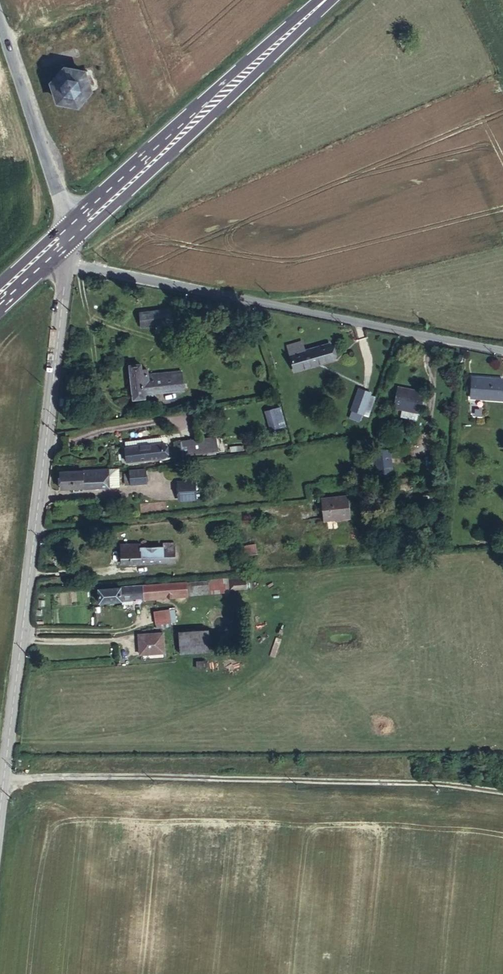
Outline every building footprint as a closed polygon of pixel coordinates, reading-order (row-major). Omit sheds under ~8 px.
[(86,75),(83,73),(83,72),(81,71),(79,70),(76,69),(73,68),(71,68),(67,69),(64,70),(62,71),(60,72),(59,73),(58,75),(56,77),(54,80),(54,83),(53,85),(53,88),(54,91),(55,94),(56,96),(57,98),(59,100),(61,101),(63,103),(65,104),(67,104),(70,105),(74,105),(78,104),(80,103),(83,101),(86,98),(88,95),(89,93),(89,91),(90,87),(90,85),(89,82),(88,80),(87,76),(86,75)] [(170,322),(168,310),(139,313),(141,326),(170,322)] [(288,346),(289,352),(300,349),(301,353),(305,351),(302,342),(288,346)] [(300,349),(289,352),(294,371),(333,360),(329,345),(305,351),(301,353),(300,349)] [(181,371),(148,374),(147,368),(146,363),(129,365),(133,399),(145,398),(144,392),(183,388),(181,371)] [(472,377),(471,386),(466,385),(466,391),(471,392),(470,398),(502,400),(502,381),(502,379),(472,377)] [(402,410),(418,413),(419,413),(423,392),(398,386),(394,408),(402,410)] [(363,414),(363,413),(369,395),(371,392),(360,388),(352,410),(353,410),(350,417),(359,420),(362,413),(363,414)] [(369,395),(363,413),(368,415),(374,397),(369,395)] [(271,430),(285,426),(280,407),(266,411),(271,430)] [(417,420),(418,413),(402,410),(401,417),(417,420)] [(126,448),(147,445),(146,439),(125,442),(126,448)] [(201,453),(200,439),(181,441),(182,455),(201,453)] [(162,444),(147,445),(126,448),(127,462),(165,457),(163,443),(162,444)] [(393,475),(390,450),(379,452),(375,452),(378,477),(393,475)] [(75,488),(80,488),(84,488),(85,488),(120,487),(119,469),(109,469),(84,470),(59,471),(60,489),(75,488)] [(146,483),(146,470),(130,471),(130,474),(131,484),(146,483)] [(403,492),(417,486),(413,475),(398,480),(403,492)] [(196,482),(180,482),(180,499),(197,499),(196,482)] [(351,517),(349,496),(321,499),(323,520),(351,517)] [(163,547),(163,546),(147,547),(147,543),(121,544),(121,563),(176,562),(175,547),(163,547)] [(192,581),(193,595),(226,593),(226,579),(192,581)] [(187,595),(186,582),(98,589),(99,602),(122,600),(122,603),(132,602),(132,598),(142,597),(143,599),(187,595)] [(156,624),(170,622),(168,609),(154,611),(156,624)] [(180,654),(203,653),(201,634),(200,630),(178,632),(180,654)] [(164,652),(163,633),(138,634),(140,654),(164,652)]
